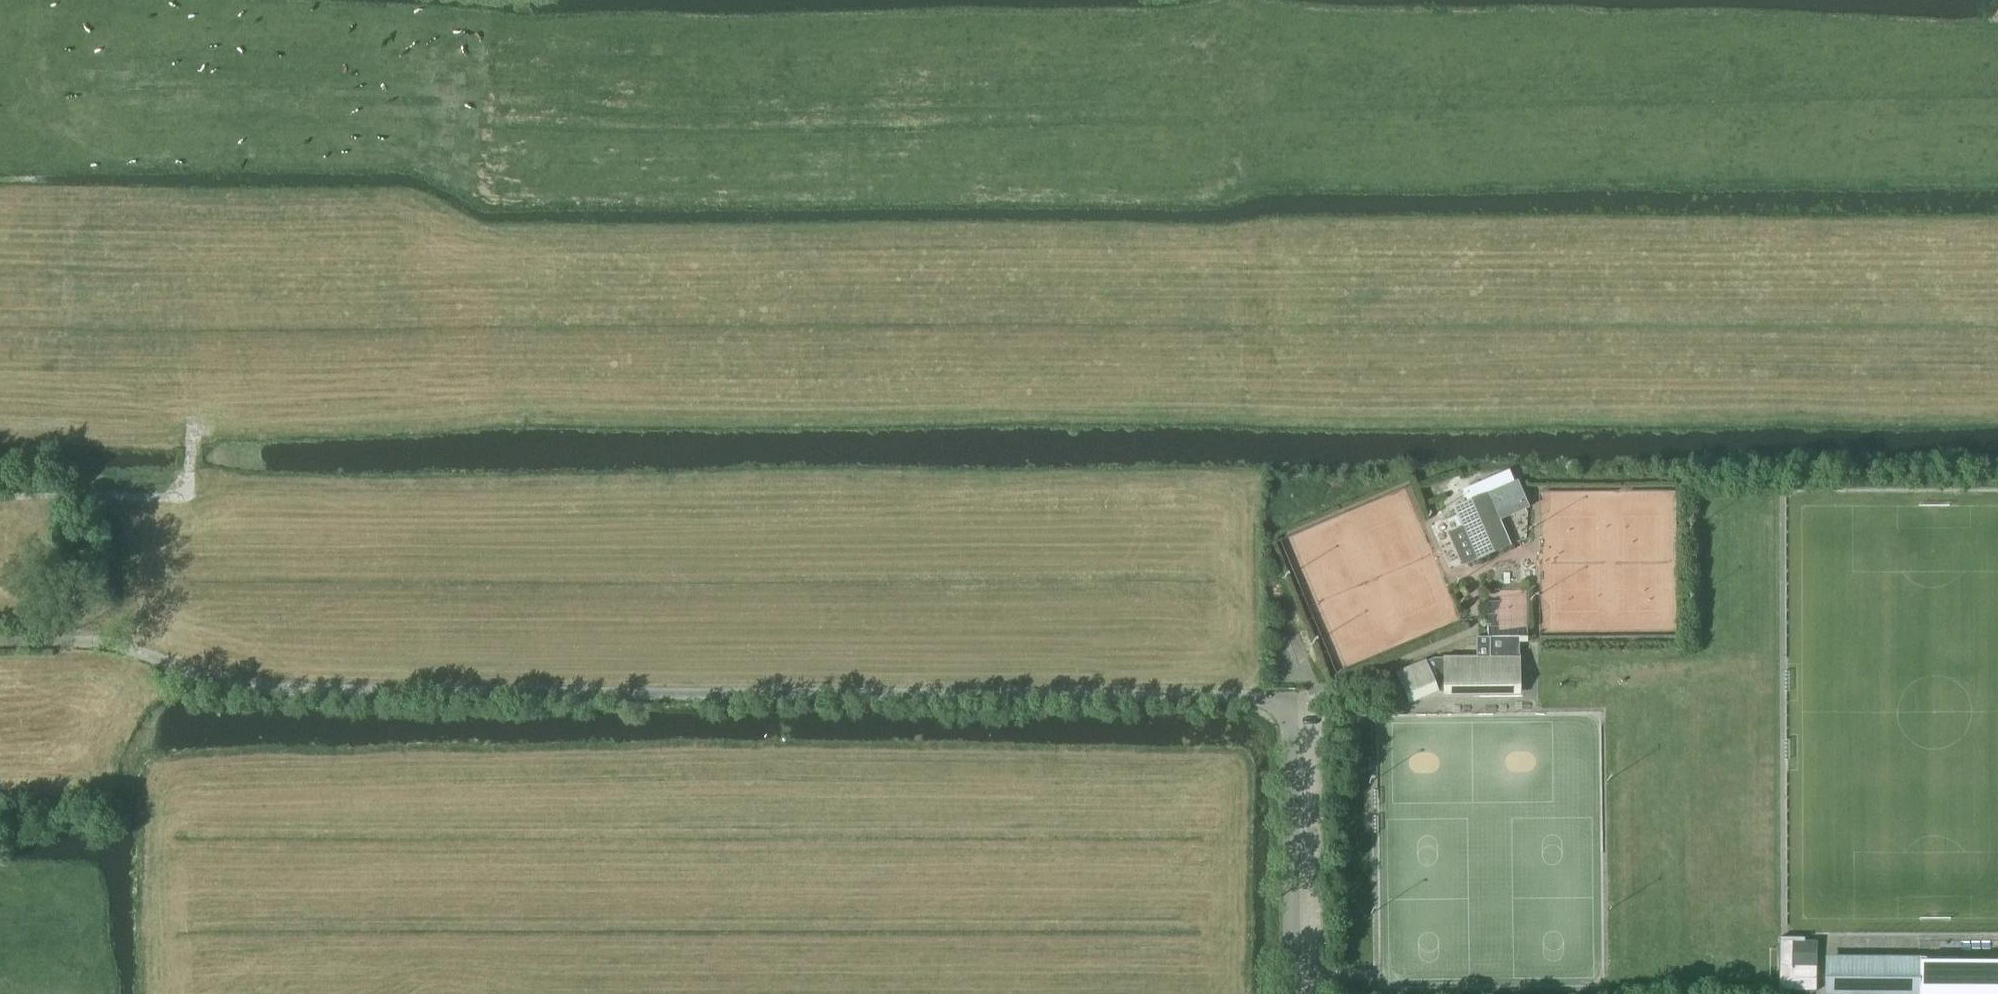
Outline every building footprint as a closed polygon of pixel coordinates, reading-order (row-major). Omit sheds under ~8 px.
[(1467,503),(1454,509),(1457,515),(1477,560),(1510,546),(1499,520),(1528,507),(1516,482),(1496,491),(1490,478),(1462,490),(1465,499),(1467,503)] [(1477,560),(1463,529),(1446,537),(1459,566),(1460,568),(1477,560)] [(1518,692),(1518,658),(1517,658),(1517,638),(1488,638),(1476,638),(1476,658),(1444,658),(1434,659),(1426,662),(1425,661),(1396,673),(1408,701),(1435,690),(1435,686),(1443,686),(1443,693),(1444,693),(1518,692)] [(1778,975),(1778,992),(1816,992),(1816,942),(1803,942),(1803,939),(1780,939),(1779,939),(1779,942),(1778,975)] [(1825,962),(1825,993),(1997,993),(1997,964),(1955,964),(1955,958),(1918,958),(1918,963),(1825,962)]
